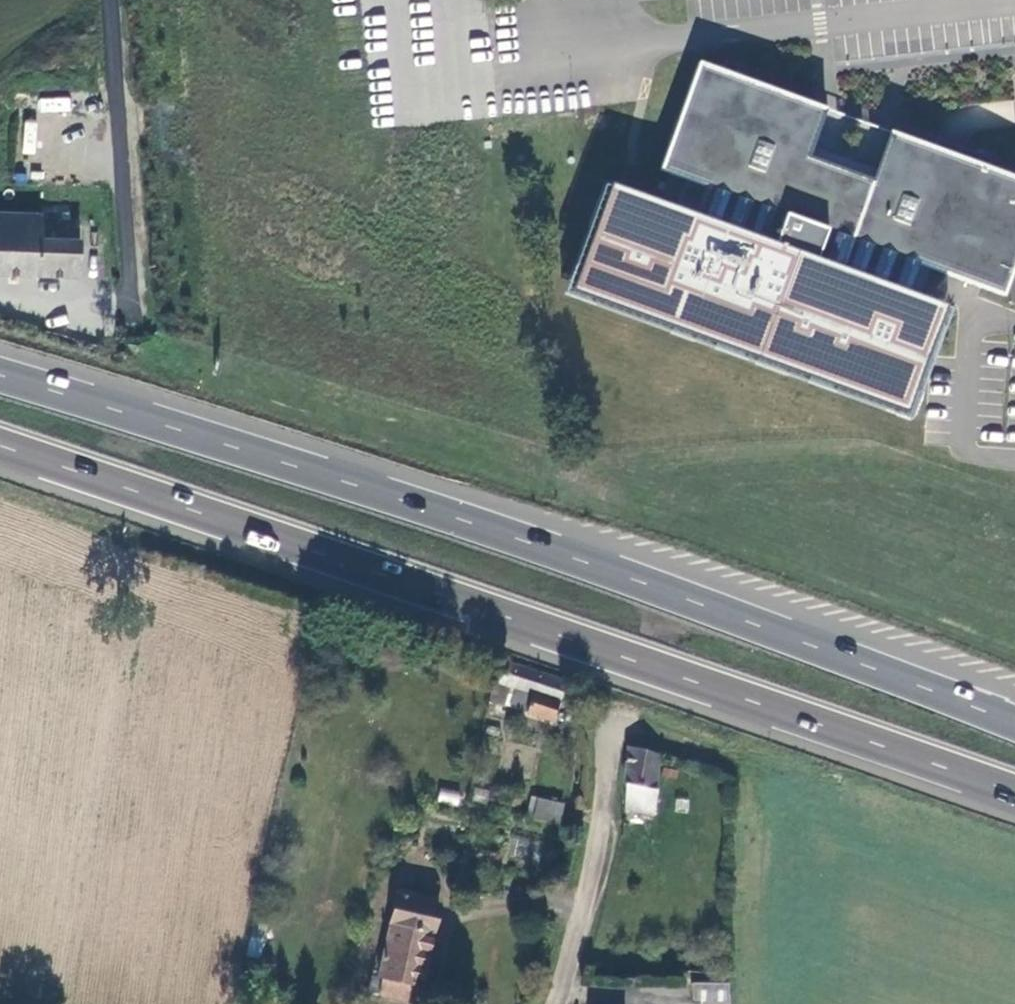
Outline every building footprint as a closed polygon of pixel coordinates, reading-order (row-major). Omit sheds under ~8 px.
[(562,285),(897,409),(936,302),(937,300),(911,290),(900,286),(910,260),(921,264),(996,292),(1014,240),(1014,176),(980,163),(984,153),(929,133),(925,142),(882,126),(868,165),(864,174),(802,151),(805,142),(820,103),(693,56),(652,165),(679,174),(695,181),(685,207),(669,201),(602,176),(601,180),(562,285)] [(39,113),(71,110),(69,96),(37,99),(39,113)] [(868,165),(805,142),(802,151),(864,174),(868,165)] [(695,181),(679,174),(669,201),(685,207),(695,181)] [(941,304),(936,302),(897,409),(562,285),(601,180),(596,178),(556,288),(900,415),(941,304)] [(79,273),(80,236),(78,236),(78,213),(52,213),(52,211),(14,213),(0,212),(0,274),(79,273)] [(921,264),(910,260),(900,286),(911,290),(921,264)] [(495,678),(491,678),(486,704),(493,706),(495,699),(501,701),(505,683),(515,686),(509,705),(551,717),(562,680),(500,661),(495,678)] [(656,782),(659,757),(632,748),(627,747),(623,783),(626,784),(624,811),(654,816),(656,782)] [(678,770),(663,767),(662,776),(677,780),(678,770)] [(437,801),(459,806),(462,791),(440,787),(437,801)] [(538,797),(534,817),(558,822),(562,803),(538,797)] [(429,930),(437,899),(395,889),(380,952),(375,951),(369,973),(381,977),(378,991),(413,1000),(416,985),(420,986),(434,932),(429,930)] [(728,983),(690,983),(691,1002),(702,1002),(702,1003),(729,1003),(728,983)]
